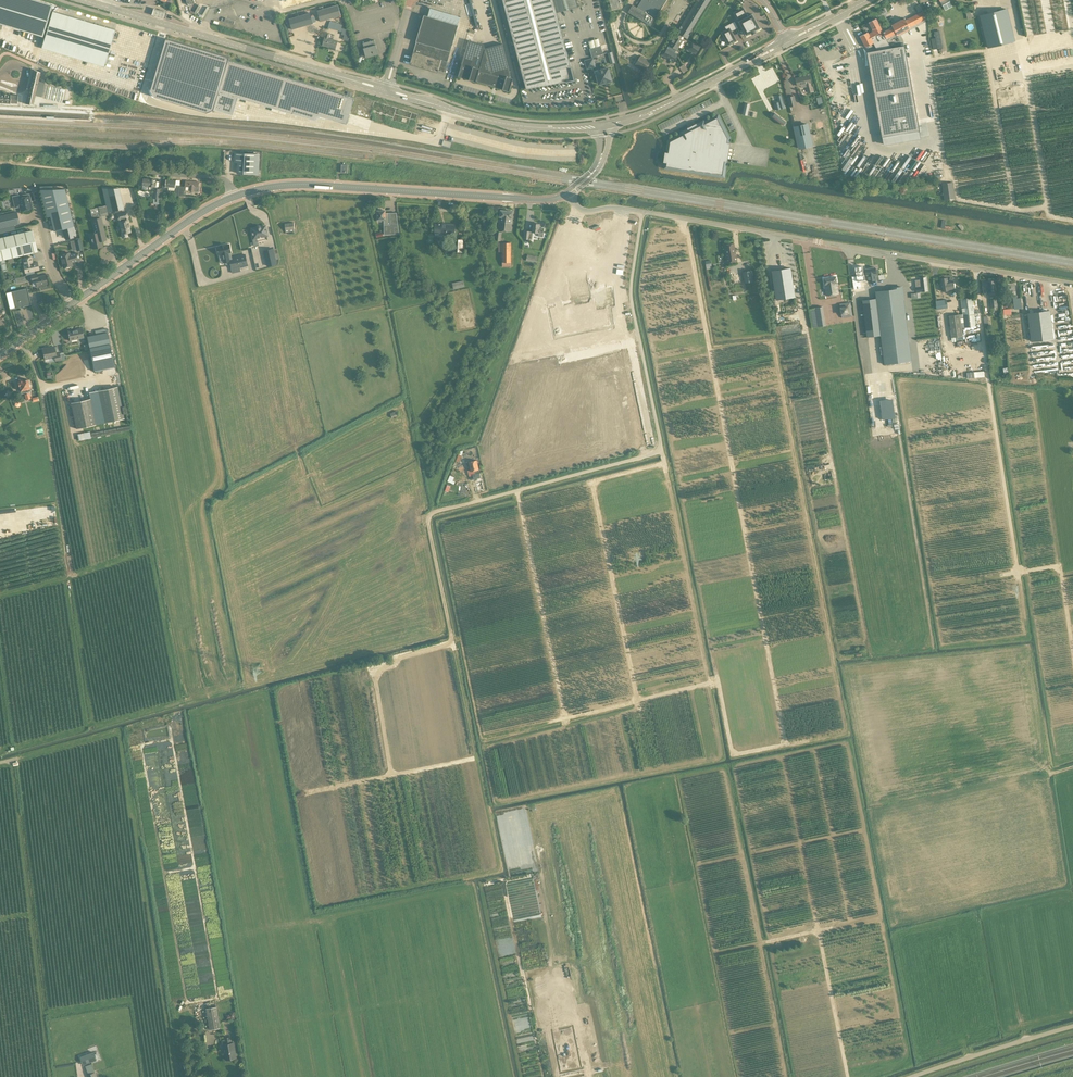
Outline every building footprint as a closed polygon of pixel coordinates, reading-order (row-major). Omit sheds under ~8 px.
[(52,5),(35,0),(0,0),(0,24),(42,37),(52,5)] [(282,9),(315,0),(279,0),(282,9)] [(576,80),(557,13),(586,6),(584,0),(503,0),(526,89),(576,80)] [(637,8),(632,5),(628,12),(650,26),(666,0),(641,0),(637,8)] [(676,32),(682,36),(687,39),(689,35),(688,34),(709,0),(696,0),(676,32)] [(338,5),(317,11),(320,21),(341,15),(338,5)] [(747,13),(744,7),(733,12),(737,19),(747,13)] [(159,12),(160,10),(154,8),(152,15),(166,19),(168,13),(164,11),(163,13),(159,12)] [(1015,41),(1007,9),(979,16),(987,47),(1015,41)] [(892,27),(883,32),(884,35),(887,41),(910,29),(909,27),(927,18),(923,10),(905,20),(904,18),(891,25),(892,27)] [(52,11),(41,48),(104,67),(115,30),(52,11)] [(310,13),(289,19),(292,29),(313,23),(316,22),(314,16),(311,17),(310,13)] [(755,32),(754,31),(759,28),(760,28),(759,28),(752,15),(752,14),(739,21),(738,22),(745,35),(745,36),(746,35),(751,33),(751,34),(755,32)] [(413,51),(409,64),(438,73),(438,71),(444,72),(458,25),(423,15),(416,41),(416,42),(413,51)] [(868,34),(872,41),(877,39),(884,35),(883,32),(879,25),(876,19),(868,22),(872,29),(873,31),(868,34)] [(330,21),(328,28),(341,31),(341,28),(342,25),(330,21)] [(725,27),(727,30),(721,33),(728,45),(736,41),(731,31),(737,28),(734,22),(725,27)] [(341,28),(341,31),(342,31),(341,35),(344,35),(343,39),(348,41),(349,37),(348,36),(349,33),(347,33),(348,29),(341,28)] [(941,30),(934,31),(937,49),(944,47),(941,30)] [(337,41),(328,38),(330,33),(326,32),(325,37),(324,37),(322,45),(329,47),(328,48),(335,50),(337,41)] [(682,36),(676,32),(667,48),(675,53),(683,40),(681,39),(682,36)] [(872,41),(868,34),(867,32),(860,36),(865,47),(873,43),(872,41)] [(166,39),(151,91),(155,97),(207,113),(214,109),(219,92),(238,97),(293,114),(294,109),(320,116),(347,124),(354,98),(228,61),(229,57),(166,39)] [(886,42),(890,48),(895,46),(892,39),(886,42)] [(374,40),(363,43),(364,48),(363,48),(366,57),(378,54),(376,44),(375,45),(374,40)] [(468,40),(458,76),(476,81),(476,80),(477,81),(477,82),(510,91),(513,78),(512,78),(503,44),(485,48),(484,45),(468,40)] [(701,46),(691,41),(686,49),(690,52),(690,51),(696,54),(701,46)] [(603,54),(602,49),(601,46),(590,49),(592,57),(603,54)] [(904,47),(866,54),(881,139),(918,132),(904,47)] [(675,53),(667,48),(665,51),(664,51),(661,55),(672,62),(677,54),(675,53)] [(641,56),(635,65),(644,71),(650,62),(641,56)] [(593,58),(585,60),(587,69),(595,66),(593,58)] [(683,73),(687,70),(684,64),(679,67),(683,73)] [(608,68),(596,71),(597,75),(594,76),(595,81),(598,80),(599,84),(612,81),(608,68)] [(40,72),(33,69),(26,104),(33,104),(35,95),(41,97),(44,83),(38,81),(40,72)] [(809,75),(795,78),(797,86),(801,85),(801,88),(806,87),(807,93),(814,92),(813,87),(812,87),(811,83),(809,75)] [(354,98),(350,113),(434,138),(441,118),(357,92),(354,98)] [(10,103),(17,103),(17,95),(10,95),(10,94),(0,94),(0,102),(10,103)] [(789,107),(797,105),(794,95),(787,97),(789,107)] [(668,152),(665,152),(665,153),(666,153),(665,161),(664,161),(663,162),(666,162),(665,168),(724,177),(727,161),(730,143),(727,143),(728,138),(717,117),(705,123),(703,120),(696,124),(696,123),(695,124),(695,125),(689,128),(688,127),(687,128),(680,132),(682,135),(670,141),(668,152)] [(807,123),(794,126),(799,149),(812,146),(807,123)] [(238,162),(237,173),(250,174),(256,174),(257,154),(235,153),(234,162),(238,162)] [(893,176),(893,166),(869,166),(869,176),(893,176)] [(143,185),(143,186),(149,186),(155,187),(156,179),(143,178),(143,185)] [(179,196),(180,186),(176,185),(176,181),(166,180),(166,181),(162,181),(162,189),(168,189),(168,187),(175,187),(174,195),(179,196)] [(195,191),(198,192),(199,182),(185,181),(185,186),(189,186),(188,190),(195,191)] [(955,198),(953,185),(953,182),(942,184),(944,200),(955,198)] [(160,189),(154,189),(153,204),(159,204),(159,200),(162,201),(163,191),(160,190),(160,189)] [(64,190),(40,190),(41,194),(46,216),(50,215),(54,231),(65,228),(67,237),(76,235),(65,194),(64,190)] [(112,212),(124,209),(120,192),(108,194),(112,212)] [(18,197),(13,198),(15,208),(20,207),(21,210),(31,208),(29,201),(30,201),(29,196),(29,194),(23,195),(24,197),(19,198),(18,197)] [(100,216),(108,215),(106,205),(90,209),(91,213),(92,219),(100,217),(100,216)] [(377,210),(377,219),(384,219),(384,235),(399,234),(396,213),(385,213),(385,210),(377,210)] [(498,231),(502,232),(511,233),(512,223),(513,211),(500,210),(499,221),(498,231)] [(130,232),(128,220),(126,211),(117,213),(119,222),(121,234),(121,237),(127,236),(127,233),(130,232)] [(6,226),(19,223),(16,212),(0,215),(0,227),(6,226)] [(101,218),(92,220),(95,234),(89,235),(92,248),(102,246),(101,241),(106,240),(101,218)] [(951,229),(951,226),(945,226),(946,220),(941,219),(940,228),(951,229)] [(294,222),(285,223),(285,234),(295,233),(294,222)] [(446,224),(435,223),(434,233),(454,235),(455,224),(446,223),(446,224)] [(532,232),(538,233),(538,236),(543,237),(544,228),(539,228),(540,224),(532,223),(532,232)] [(254,236),(250,237),(251,242),(266,239),(266,236),(268,235),(266,227),(253,229),(253,231),(252,231),(253,235),(254,235),(254,236)] [(7,258),(13,257),(36,252),(31,230),(0,238),(0,260),(7,258)] [(82,250),(80,238),(74,239),(76,251),(82,250)] [(463,239),(453,239),(452,251),(463,252),(463,239)] [(511,243),(498,242),(498,252),(502,252),(502,262),(502,267),(511,267),(511,262),(511,243)] [(241,271),(240,267),(248,265),(245,255),(232,258),(229,258),(228,253),(231,252),(229,244),(225,245),(225,244),(221,245),(221,246),(217,247),(217,248),(216,249),(217,253),(218,253),(219,255),(223,254),(224,262),(225,262),(230,261),(230,264),(232,273),(241,271)] [(276,244),(267,246),(271,261),(279,259),(276,244)] [(728,262),(737,261),(733,244),(724,245),(728,262)] [(69,253),(60,255),(63,267),(65,267),(67,267),(69,267),(70,266),(72,265),(71,262),(79,260),(78,253),(69,255),(69,253)] [(538,257),(527,254),(526,261),(536,263),(538,257)] [(31,257),(22,259),(23,265),(25,273),(39,270),(38,267),(39,267),(38,264),(37,264),(37,262),(33,263),(31,257)] [(864,266),(855,267),(856,276),(853,276),(854,290),(862,289),(861,281),(866,281),(864,266)] [(789,269),(773,272),(777,298),(794,296),(789,269)] [(751,272),(742,274),(744,284),(753,283),(751,272)] [(37,273),(30,274),(31,282),(35,281),(37,286),(40,285),(41,287),(42,288),(45,287),(46,285),(46,284),(47,284),(45,275),(38,276),(37,273)] [(835,276),(824,278),(827,295),(838,293),(835,276)] [(926,277),(920,278),(920,279),(921,286),(916,287),(916,292),(928,290),(926,277)] [(949,290),(954,289),(953,281),(948,281),(947,278),(940,279),(942,289),(942,291),(949,290)] [(463,280),(452,283),(453,289),(464,287),(463,280)] [(995,280),(981,282),(982,283),(980,284),(980,285),(982,285),(982,287),(987,287),(988,294),(990,294),(990,299),(993,299),(993,294),(996,294),(996,290),(998,290),(997,285),(995,285),(995,280)] [(1015,291),(1014,283),(1004,284),(1005,292),(1015,291)] [(876,298),(863,300),(868,336),(881,335),(884,364),(911,361),(902,287),(891,288),(891,290),(875,292),(876,298)] [(6,293),(10,309),(31,304),(27,288),(6,293)] [(1014,305),(1015,305),(1015,309),(1017,309),(1017,305),(1019,305),(1021,304),(1020,298),(1017,299),(1016,294),(1015,294),(1015,292),(1012,292),(1014,305)] [(977,313),(977,310),(974,310),(972,297),(960,299),(964,328),(976,326),(974,314),(977,313)] [(946,299),(935,301),(937,309),(947,308),(946,299)] [(850,302),(846,303),(847,307),(841,308),(842,318),(852,316),(850,302)] [(825,326),(823,306),(810,308),(812,327),(825,326)] [(1053,338),(1049,311),(1028,314),(1031,341),(1053,338)] [(788,313),(777,315),(778,324),(789,322),(788,313)] [(963,336),(960,314),(948,316),(951,338),(963,336)] [(68,331),(70,340),(83,338),(81,328),(68,331)] [(607,329),(594,331),(597,346),(609,344),(607,329)] [(114,367),(109,344),(110,344),(107,332),(87,336),(89,348),(94,372),(114,367)] [(45,359),(55,357),(55,361),(60,360),(59,353),(56,354),(54,347),(43,349),(45,359)] [(581,354),(582,361),(597,359),(596,353),(581,354)] [(967,371),(967,378),(984,376),(983,370),(967,371)] [(18,379),(19,382),(18,382),(20,391),(21,391),(21,393),(30,391),(29,389),(30,388),(27,379),(23,380),(22,378),(18,379)] [(123,419),(117,387),(98,391),(104,423),(123,419)] [(894,418),(892,398),(878,399),(880,419),(894,418)] [(90,399),(70,403),(76,429),(95,424),(90,399)] [(90,431),(77,434),(78,440),(91,438),(90,431)] [(477,460),(469,462),(471,471),(474,470),(475,474),(472,474),(473,479),(475,479),(475,482),(481,481),(479,473),(479,472),(477,460)] [(460,492),(467,491),(466,484),(459,485),(460,492)] [(206,1008),(209,1029),(221,1028),(217,1006),(206,1008)] [(550,1029),(559,1076),(576,1076),(583,1076),(573,1024),(550,1029)] [(233,1059),(233,1058),(236,1058),(233,1042),(230,1043),(229,1037),(225,1038),(226,1044),(223,1044),(224,1049),(223,1050),(224,1052),(226,1059),(228,1059),(229,1059),(229,1060),(233,1059)]
